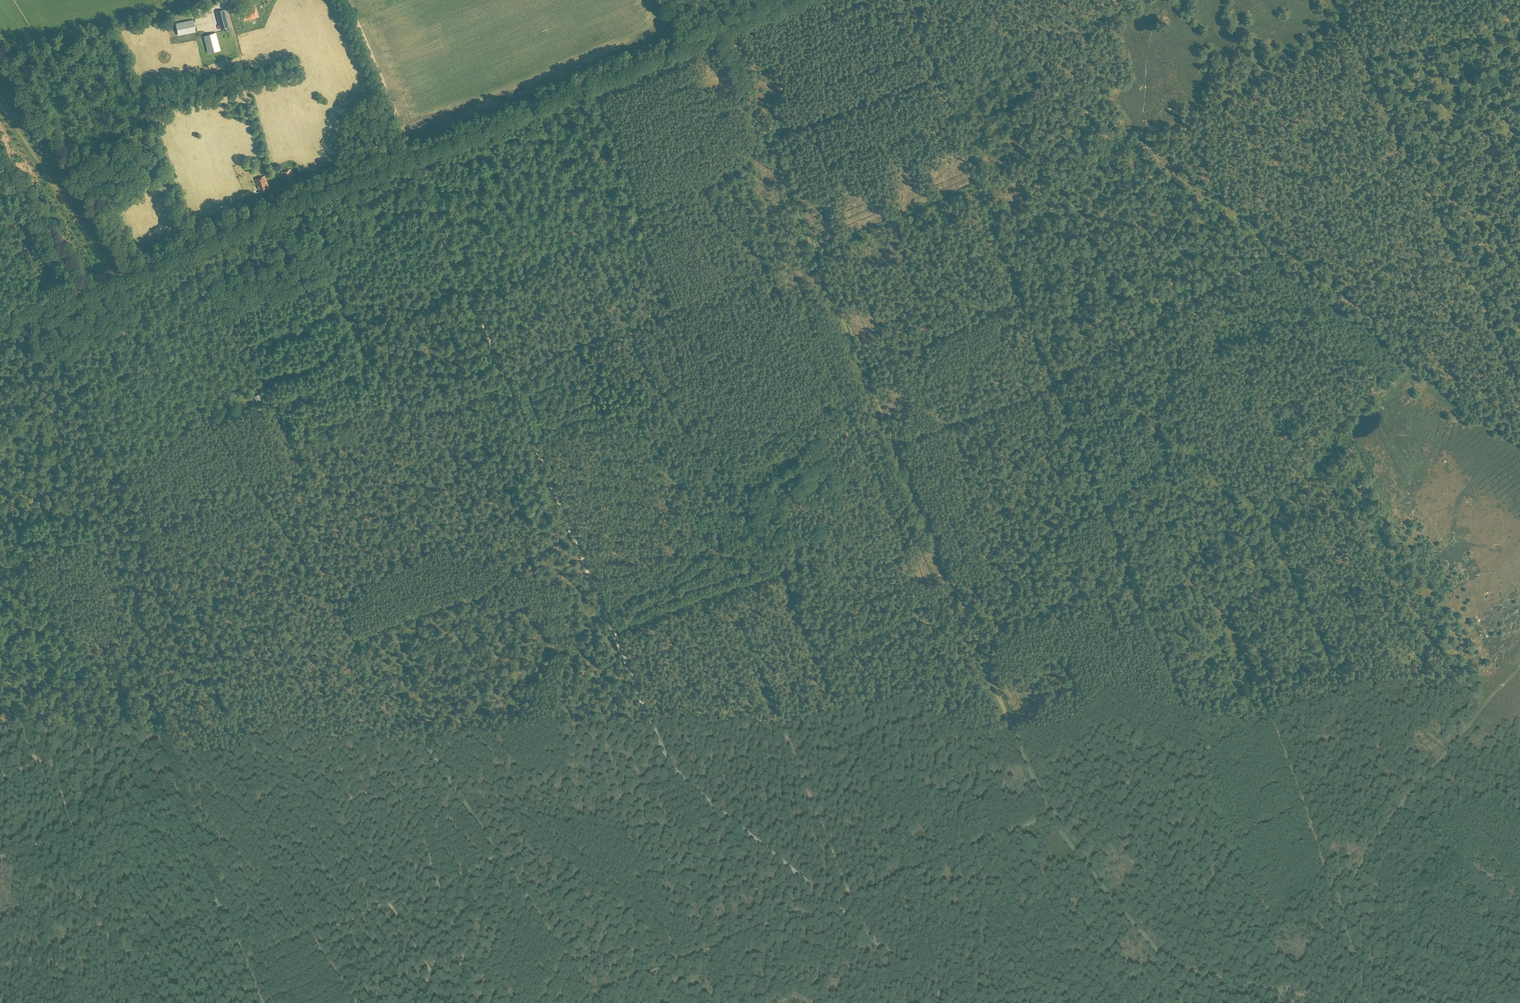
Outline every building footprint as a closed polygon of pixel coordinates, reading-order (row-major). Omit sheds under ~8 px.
[(255,7),(242,10),(245,20),(258,17),(255,7)] [(234,33),(244,31),(240,12),(230,14),(234,33)] [(226,14),(218,16),(221,29),(229,27),(226,14)] [(181,34),(195,31),(192,20),(179,23),(181,34)] [(217,35),(205,38),(209,52),(221,49),(217,35)] [(291,169),(284,172),(288,183),(296,180),(294,176),(291,169)] [(255,180),(260,192),(269,188),(265,176),(255,180)] [(282,185),(275,189),(277,194),(285,191),(282,185)]
